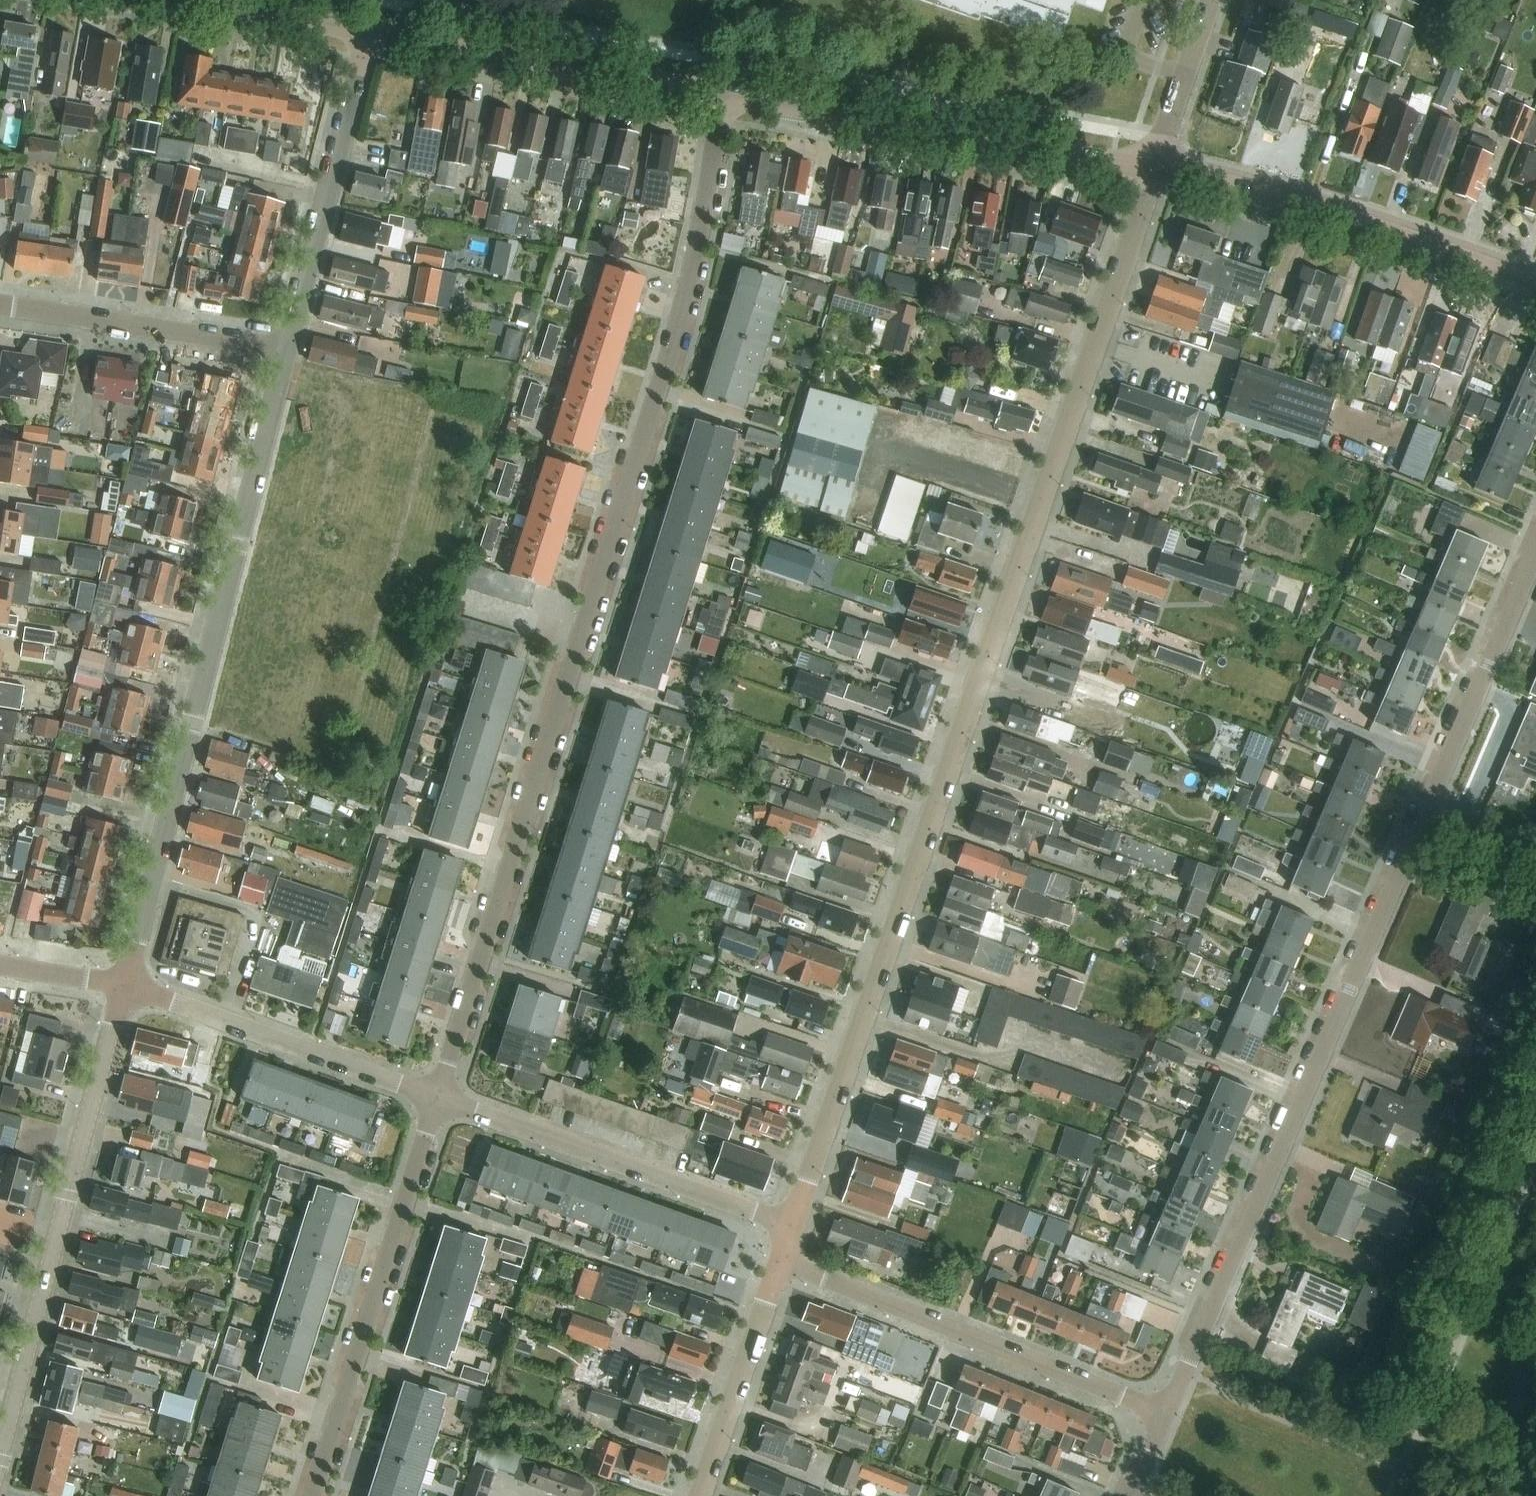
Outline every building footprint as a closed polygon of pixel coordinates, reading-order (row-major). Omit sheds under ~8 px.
[(979,21),(981,16),(1060,44),(1075,3),(1102,13),(1107,0),(921,0),(979,21)] [(1295,4),(1292,15),(1303,19),(1307,8),(1295,4)] [(1417,27),(1392,17),(1377,53),(1402,64),(1417,27)] [(1499,18),(1491,36),(1505,42),(1513,24),(1499,18)] [(29,102),(38,51),(36,51),(36,50),(31,49),(34,28),(5,23),(3,34),(0,34),(0,56),(14,58),(7,98),(29,102)] [(1307,31),(1291,26),(1281,58),(1297,63),(1307,31)] [(61,97),(72,35),(54,32),(43,94),(61,97)] [(1277,42),(1259,36),(1250,33),(1238,66),(1229,63),(1220,89),(1224,90),(1217,111),(1245,120),(1261,75),(1265,76),(1277,42)] [(112,91),(121,44),(89,38),(81,85),(112,91)] [(159,71),(163,51),(158,50),(157,48),(152,47),(150,49),(138,46),(128,99),(147,102),(150,83),(159,85),(161,73),(159,71)] [(201,107),(208,72),(211,59),(187,55),(179,104),(201,107)] [(1501,66),(1491,90),(1503,95),(1513,71),(1501,66)] [(225,111),(231,76),(208,72),(201,107),(225,111)] [(248,115),(254,80),(231,76),(225,111),(248,115)] [(1376,124),(1390,86),(1370,79),(1361,104),(1356,102),(1345,133),(1350,135),(1343,155),(1360,160),(1366,140),(1370,141),(1376,124)] [(270,119),(275,84),(254,80),(248,115),(270,119)] [(1435,105),(1445,110),(1456,85),(1445,81),(1435,105)] [(1281,83),(1266,128),(1288,136),(1294,120),(1300,122),(1305,106),(1299,104),(1304,92),(1281,83)] [(303,125),(307,106),(286,102),(289,86),(275,84),(270,119),(291,123),(287,141),(299,142),(302,125),(303,125)] [(1426,116),(1433,98),(1410,90),(1405,103),(1417,107),(1415,113),(1392,105),(1372,163),(1398,173),(1409,142),(1417,145),(1427,117),(1426,116)] [(426,131),(421,156),(392,151),(389,169),(433,177),(436,158),(446,100),(426,98),(423,112),(418,111),(416,129),(426,131)] [(1533,110),(1511,101),(1497,135),(1520,144),(1533,110)] [(130,120),(133,105),(119,102),(116,117),(130,120)] [(470,167),(472,157),(475,143),(479,125),(471,124),(475,106),(454,102),(441,161),(437,186),(455,190),(460,165),(470,167)] [(91,131),(95,108),(66,103),(62,126),(91,131)] [(509,150),(512,136),(509,135),(514,113),(493,109),(481,161),(493,163),(495,151),(496,148),(509,150)] [(530,158),(531,152),(542,154),(546,138),(543,138),(547,118),(527,114),(514,167),(515,167),(513,179),(529,183),(534,159),(530,158)] [(1438,187),(1460,126),(1437,117),(1414,179),(1425,183),(1425,186),(1431,188),(1434,186),(1438,187)] [(563,185),(573,146),(578,124),(557,120),(544,176),(546,176),(545,181),(563,185)] [(160,125),(136,121),(131,150),(155,154),(160,125)] [(209,146),(213,125),(201,122),(197,144),(209,146)] [(583,202),(592,162),(600,163),(607,129),(586,125),(575,175),(570,199),(571,200),(569,211),(579,213),(582,202),(583,202)] [(245,130),(229,127),(225,149),(240,152),(245,130)] [(627,198),(634,171),(629,170),(639,134),(615,129),(604,167),(605,167),(599,190),(627,198)] [(258,133),(245,130),(240,152),(254,155),(258,133)] [(665,207),(678,135),(656,133),(655,137),(651,137),(646,168),(647,168),(641,204),(665,207)] [(1473,135),(1468,147),(1492,156),(1496,147),(1497,144),(1473,135)] [(192,143),(159,137),(155,158),(189,164),(192,143)] [(54,165),(58,144),(27,138),(23,159),(54,165)] [(276,163),(280,143),(268,141),(264,161),(276,163)] [(1485,188),(1491,171),(1487,170),(1492,156),(1468,147),(1464,161),(1465,161),(1453,193),(1476,202),(1482,186),(1485,188)] [(1526,147),(1514,182),(1526,186),(1519,207),(1535,213),(1535,151),(1526,147)] [(749,164),(738,222),(761,226),(767,190),(776,191),(781,165),(767,163),(768,156),(765,155),(766,152),(748,149),(745,163),(749,164)] [(495,151),(493,163),(490,176),(496,178),(485,227),(494,229),(506,175),(508,176),(513,155),(495,151)] [(804,190),(809,164),(789,160),(776,223),(800,227),(798,236),(815,239),(820,212),(805,208),(808,190),(804,190)] [(856,206),(865,170),(841,164),(840,167),(838,167),(824,226),(840,230),(846,203),(856,206)] [(184,231),(199,169),(182,165),(166,227),(184,231)] [(206,184),(225,188),(229,174),(209,169),(206,184)] [(38,173),(24,170),(15,221),(30,224),(34,204),(32,204),(38,173)] [(389,205),(394,186),(400,188),(403,175),(388,171),(385,181),(357,174),(351,195),(379,202),(389,205)] [(894,195),(898,178),(873,173),(866,206),(879,208),(875,227),(890,230),(896,199),(894,195)] [(119,174),(118,187),(131,188),(133,175),(119,174)] [(0,180),(0,195),(13,195),(12,179),(0,180)] [(105,239),(113,182),(99,180),(91,237),(105,239)] [(927,201),(930,185),(909,180),(902,213),(907,214),(901,242),(917,245),(915,257),(926,259),(932,226),(921,224),(922,217),(926,218),(930,201),(927,201)] [(959,205),(962,189),(940,185),(934,218),(938,219),(933,246),(947,249),(952,222),(957,223),(960,205),(959,205)] [(284,203),(255,196),(256,192),(236,186),(230,211),(278,224),(284,203)] [(993,229),(999,196),(976,192),(971,225),(976,226),(973,245),(989,248),(992,229),(993,229)] [(542,194),(540,203),(549,206),(552,196),(542,194)] [(90,226),(94,197),(83,195),(79,224),(90,226)] [(1034,236),(1040,203),(1017,199),(1010,231),(1011,231),(1009,243),(1000,241),(997,252),(1007,254),(1007,251),(1024,254),(1027,235),(1034,236)] [(475,201),(472,217),(484,219),(488,204),(475,201)] [(1089,247),(1100,217),(1059,202),(1050,227),(1048,232),(1089,247)] [(204,204),(200,218),(222,223),(225,210),(204,204)] [(385,218),(352,209),(350,218),(345,217),(341,233),(346,235),(345,239),(377,248),(378,244),(390,248),(396,227),(404,229),(407,218),(392,216),(389,225),(383,224),(385,218)] [(273,244),(278,224),(230,211),(229,211),(244,215),(238,236),(273,244)] [(530,218),(501,211),(496,230),(525,237),(530,218)] [(625,213),(622,227),(637,229),(640,215),(625,213)] [(117,283),(127,217),(115,215),(110,244),(102,243),(96,280),(117,283)] [(127,217),(117,283),(138,286),(148,220),(127,217)] [(1043,224),(1040,233),(1047,235),(1047,234),(1048,232),(1050,227),(1043,224)] [(209,244),(213,229),(198,226),(194,241),(209,244)] [(1260,302),(1270,275),(1215,257),(1221,239),(1188,228),(1178,256),(1204,264),(1198,282),(1213,287),(1260,302)] [(1035,248),(1052,254),(1057,238),(1047,235),(1040,233),(1035,248)] [(40,273),(47,236),(39,235),(39,237),(19,234),(13,269),(40,273)] [(70,278),(71,273),(74,253),(76,253),(78,242),(68,240),(67,242),(49,239),(50,237),(47,236),(40,273),(70,278)] [(267,264),(273,244),(238,236),(233,255),(267,264)] [(585,241),(583,254),(604,258),(605,253),(610,254),(612,248),(598,244),(585,241)] [(197,257),(200,247),(189,244),(187,254),(197,257)] [(420,244),(417,261),(445,267),(445,266),(453,268),(456,253),(448,251),(448,250),(420,244)] [(845,275),(846,273),(853,247),(839,244),(832,271),(845,275)] [(886,255),(873,251),(866,283),(879,286),(886,255)] [(262,283),(267,264),(233,255),(228,274),(262,283)] [(772,255),(770,262),(786,266),(787,259),(772,255)] [(1026,275),(1038,279),(1054,283),(1055,280),(1075,287),(1081,271),(1035,256),(1031,269),(1028,268),(1026,275)] [(334,258),(331,273),(329,280),(371,291),(376,269),(334,258)] [(605,264),(596,295),(634,306),(643,275),(605,264)] [(444,271),(421,266),(414,302),(437,306),(444,271)] [(196,269),(184,267),(180,293),(193,295),(196,269)] [(743,267),(732,304),(773,317),(779,296),(775,295),(780,279),(743,267)] [(1310,324),(1326,277),(1305,270),(1289,317),(1310,324)] [(575,287),(579,275),(566,272),(563,283),(575,287)] [(994,273),(993,282),(1006,284),(1007,275),(994,273)] [(257,304),(262,283),(228,274),(227,277),(219,275),(216,286),(204,284),(203,296),(222,299),(223,297),(239,301),(239,299),(257,304)] [(830,287),(795,275),(791,287),(826,298),(830,287)] [(1330,331),(1346,284),(1326,277),(1310,324),(1330,331)] [(909,279),(905,294),(917,297),(921,282),(909,279)] [(984,286),(955,279),(948,307),(976,314),(984,286)] [(1260,302),(1213,287),(1211,295),(1207,294),(1207,295),(1161,279),(1154,298),(1218,320),(1230,324),(1235,308),(1241,309),(1242,305),(1258,310),(1259,306),(1260,302)] [(569,307),(575,287),(563,283),(556,303),(569,307)] [(881,350),(905,356),(918,308),(839,287),(834,306),(882,319),(880,326),(887,327),(881,350)] [(1063,322),(1068,306),(1055,301),(1056,299),(1043,295),(1042,297),(1029,292),(1029,294),(1010,287),(1005,303),(1023,309),(1022,311),(1038,316),(1039,314),(1063,322)] [(1284,298),(1267,293),(1254,332),(1270,338),(1284,298)] [(1376,348),(1394,300),(1373,293),(1356,341),(1376,348)] [(596,295),(586,325),(624,337),(634,306),(596,295)] [(384,312),(370,308),(325,297),(319,320),(365,331),(366,326),(380,330),(384,312)] [(1230,324),(1218,320),(1154,298),(1148,318),(1193,334),(1195,328),(1212,334),(1226,339),(1231,324),(1230,324)] [(1397,355),(1415,307),(1394,300),(1376,348),(1397,355)] [(732,304),(723,335),(763,348),(773,317),(732,304)] [(436,325),(439,312),(407,306),(404,320),(436,325)] [(1439,370),(1456,321),(1437,315),(1419,363),(1439,370)] [(1461,378),(1479,330),(1456,321),(1439,370),(1461,378)] [(562,329),(550,325),(545,341),(557,345),(562,329)] [(586,325),(576,356),(614,368),(624,337),(586,325)] [(1016,331),(1000,325),(994,343),(1016,349),(1012,360),(1040,369),(1040,367),(1047,370),(1056,341),(1054,341),(1055,338),(1018,327),(1016,331)] [(1240,343),(1226,339),(1212,334),(1207,352),(1234,361),(1240,343)] [(1507,339),(1495,334),(1482,363),(1494,368),(1507,339)] [(723,335),(714,366),(753,379),(763,348),(723,335)] [(372,377),(377,359),(356,353),(357,349),(315,338),(308,361),(350,371),(372,377)] [(1505,373),(1509,365),(1518,344),(1507,339),(1494,368),(1505,373)] [(557,345),(545,341),(540,357),(552,361),(557,345)] [(11,398),(11,396),(38,400),(42,373),(63,376),(68,347),(39,343),(37,358),(4,353),(0,376),(0,397),(11,398)] [(1345,392),(1357,352),(1342,347),(1330,387),(1345,392)] [(1531,359),(1515,352),(1509,365),(1525,372),(1535,377),(1535,348),(1531,359)] [(802,357),(792,354),(789,362),(809,368),(814,352),(805,349),(802,357)] [(1335,355),(1317,349),(1307,378),(1325,385),(1335,355)] [(232,402),(237,381),(218,376),(217,379),(201,374),(183,371),(184,367),(183,367),(186,357),(163,353),(161,361),(172,364),(171,375),(170,382),(169,385),(180,388),(181,385),(200,388),(198,393),(232,402)] [(576,356),(567,387),(605,399),(614,368),(576,356)] [(114,399),(118,362),(97,359),(93,397),(114,399)] [(1263,359),(1260,368),(1273,372),(1276,363),(1263,359)] [(135,402),(139,365),(118,362),(114,399),(135,402)] [(403,367),(384,362),(380,377),(400,382),(403,367)] [(1222,419),(1317,450),(1335,394),(1241,363),(1222,419)] [(714,366),(705,397),(740,408),(745,392),(749,393),(753,379),(714,366)] [(837,382),(837,369),(827,369),(827,382),(837,382)] [(159,372),(156,382),(169,385),(170,382),(171,375),(159,372)] [(1525,372),(1515,396),(1535,405),(1535,377),(1525,372)] [(1371,389),(1368,399),(1391,406),(1399,382),(1373,373),(1368,388),(1371,389)] [(532,383),(526,399),(539,403),(544,387),(532,383)] [(567,387),(559,413),(597,425),(605,399),(567,387)] [(844,516),(853,483),(862,451),(874,408),(809,388),(796,432),(778,495),(820,507),(820,510),(844,516)] [(962,412),(994,421),(992,426),(1009,431),(1011,427),(1027,431),(1034,412),(1001,403),(1002,400),(958,388),(953,405),(959,407),(958,408),(962,410),(962,412)] [(155,390),(152,401),(172,407),(175,395),(155,390)] [(1187,442),(1197,413),(1129,390),(1127,394),(1122,393),(1116,409),(1122,411),(1120,416),(1168,432),(1162,451),(1185,459),(1190,443),(1187,442)] [(227,422),(232,402),(198,393),(193,413),(227,422)] [(1515,396),(1509,410),(1471,394),(1467,403),(1535,433),(1535,405),(1515,396)] [(1445,429),(1453,408),(1422,397),(1414,419),(1445,429)] [(539,403),(526,399),(521,416),(534,419),(539,403)] [(897,409),(923,416),(925,406),(900,399),(897,409)] [(925,416),(952,424),(956,407),(929,399),(925,416)] [(1352,399),(1349,408),(1361,412),(1364,403),(1352,399)] [(1535,436),(1535,433),(1467,403),(1463,413),(1501,429),(1495,443),(1527,457),(1535,436)] [(786,418),(756,409),(752,421),(777,429),(778,426),(783,428),(786,418)] [(156,425),(159,413),(149,410),(146,422),(156,425)] [(222,441),(227,422),(193,413),(188,433),(222,441)] [(559,413),(550,440),(588,451),(597,425),(559,413)] [(1463,417),(1459,426),(1470,430),(1474,421),(1463,417)] [(695,420),(685,452),(727,465),(732,449),(728,447),(733,431),(695,420)] [(146,422),(143,434),(153,437),(156,425),(146,422)] [(509,422),(505,434),(514,437),(518,425),(509,422)] [(1427,479),(1441,429),(1416,423),(1403,472),(1427,479)] [(49,429),(23,426),(21,439),(47,443),(49,429)] [(783,437),(750,427),(746,440),(779,450),(783,437)] [(216,462),(222,441),(188,433),(183,453),(216,462)] [(35,446),(0,441),(0,462),(32,467),(49,469),(52,449),(35,446)] [(175,468),(170,467),(144,461),(148,444),(138,442),(130,473),(151,479),(152,477),(171,482),(175,468)] [(1461,456),(1465,448),(1453,442),(1449,451),(1461,456)] [(1517,480),(1527,457),(1495,443),(1485,467),(1517,480)] [(108,446),(106,459),(120,461),(129,462),(131,449),(122,448),(108,446)] [(1221,455),(1201,448),(1195,466),(1215,473),(1221,455)] [(211,483),(216,462),(183,453),(174,451),(170,467),(175,468),(179,469),(178,474),(211,483)] [(1457,465),(1461,456),(1449,451),(1445,460),(1457,465)] [(685,452),(675,484),(717,497),(727,465),(685,452)] [(546,455),(536,485),(575,497),(584,467),(546,455)] [(1159,460),(1154,475),(1100,455),(1093,473),(1118,482),(1115,488),(1133,494),(1135,488),(1156,495),(1163,477),(1187,486),(1192,471),(1159,460)] [(775,461),(763,458),(757,475),(770,479),(775,461)] [(502,479),(514,483),(519,467),(497,460),(494,467),(504,470),(502,479)] [(32,467),(0,462),(0,483),(33,488),(34,484),(47,485),(49,469),(32,467)] [(1506,504),(1517,480),(1485,467),(1474,490),(1506,504)] [(147,493),(151,479),(130,473),(125,494),(135,496),(136,490),(147,493)] [(757,475),(752,493),(764,497),(770,479),(757,475)] [(884,511),(877,532),(906,542),(914,521),(926,485),(918,482),(897,475),(884,511)] [(1460,483),(1441,475),(1437,485),(1456,493),(1460,483)] [(514,483),(502,479),(496,495),(509,499),(514,483)] [(111,482),(109,494),(118,495),(120,483),(111,482)] [(675,484),(665,516),(706,529),(717,497),(675,484)] [(536,485),(527,515),(565,526),(575,497),(536,485)] [(39,488),(37,503),(83,509),(85,496),(71,494),(71,493),(39,488)] [(132,508),(135,496),(125,494),(122,506),(132,508)] [(193,524),(198,503),(162,494),(156,514),(193,524)] [(1170,525),(1136,514),(1131,512),(1130,513),(1090,499),(1089,504),(1084,502),(1078,518),(1083,520),(1082,525),(1121,539),(1122,537),(1162,551),(1170,525)] [(1479,567),(1490,543),(1460,530),(1468,510),(1445,500),(1433,530),(1449,537),(1450,535),(1456,537),(1455,540),(1449,554),(1479,567)] [(971,543),(981,513),(946,502),(942,514),(928,510),(917,545),(940,552),(946,536),(971,543)] [(17,503),(15,513),(24,515),(40,517),(37,538),(57,541),(62,510),(17,503)] [(187,545),(193,524),(156,514),(140,510),(138,520),(148,523),(148,521),(154,522),(151,535),(187,545)] [(21,536),(37,538),(40,517),(24,515),(15,513),(0,511),(0,532),(21,536)] [(94,514),(93,523),(111,525),(112,517),(94,514)] [(527,515),(518,544),(556,556),(565,526),(527,515)] [(503,520),(490,516),(485,532),(498,536),(508,539),(511,530),(501,526),(503,520)] [(665,516),(655,549),(696,561),(706,529),(665,516)] [(1245,526),(1228,519),(1223,534),(1240,540),(1245,526)] [(754,534),(741,531),(738,539),(751,543),(754,534)] [(18,556),(21,536),(0,532),(0,554),(18,556)] [(485,532),(480,549),(493,553),(498,536),(485,532)] [(864,533),(861,543),(872,547),(876,537),(864,533)] [(738,539),(736,547),(748,551),(751,543),(738,539)] [(1156,571),(1155,574),(1202,589),(1225,596),(1231,598),(1232,595),(1245,553),(1211,543),(1204,566),(1198,564),(1172,556),(1162,552),(1156,571)] [(518,544),(509,574),(511,575),(523,578),(535,582),(547,586),(556,556),(518,544)] [(1449,554),(1435,548),(1432,547),(1427,556),(1445,564),(1438,578),(1469,591),(1479,567),(1449,554)] [(81,548),(77,571),(98,574),(101,551),(81,548)] [(655,549),(645,581),(686,594),(696,561),(655,549)] [(968,592),(975,569),(920,551),(915,567),(939,575),(937,582),(968,592)] [(33,557),(31,571),(61,576),(63,562),(33,557)] [(182,568),(157,561),(145,558),(140,579),(177,588),(182,568)] [(117,562),(106,559),(104,571),(114,573),(117,562)] [(734,559),(731,570),(743,574),(746,563),(734,559)] [(465,560),(457,584),(469,588),(477,564),(465,560)] [(489,567),(479,565),(477,564),(469,588),(481,592),(489,567)] [(1469,591),(1438,578),(1427,573),(1406,565),(1402,574),(1417,580),(1435,587),(1428,602),(1458,615),(1469,591)] [(489,567),(481,592),(492,595),(500,571),(489,567)] [(1111,591),(1113,583),(1068,567),(1066,572),(1061,570),(1055,587),(1060,589),(1059,593),(1105,609),(1111,591)] [(11,604),(12,595),(29,597),(32,572),(0,568),(0,603),(11,604)] [(1122,584),(1150,594),(1155,579),(1127,569),(1122,584)] [(104,571),(101,582),(124,588),(127,576),(114,573),(104,571)] [(511,575),(509,574),(500,571),(492,595),(504,599),(511,575)] [(889,604),(895,588),(847,571),(841,587),(889,604)] [(523,578),(511,575),(504,599),(515,602),(523,578)] [(527,606),(535,582),(523,578),(515,602),(527,606)] [(171,609),(177,588),(140,579),(135,600),(171,609)] [(645,581),(635,613),(676,626),(686,594),(645,581)] [(958,621),(964,602),(915,586),(907,609),(957,625),(958,621)] [(747,587),(743,598),(759,603),(763,592),(747,587)] [(1111,591),(1105,609),(1128,617),(1134,600),(1111,591)] [(1458,615),(1428,602),(1411,595),(1407,604),(1424,612),(1418,626),(1448,639),(1458,615)] [(721,596),(718,604),(730,608),(733,599),(721,596)] [(1049,622),(1086,635),(1116,645),(1121,631),(1091,621),(1095,611),(1057,598),(1056,602),(1051,600),(1045,616),(1051,618),(1049,622)] [(77,599),(75,610),(91,613),(93,602),(77,599)] [(95,602),(89,625),(95,626),(95,625),(111,629),(113,619),(116,620),(117,619),(126,621),(128,611),(119,608),(119,610),(116,610),(117,608),(95,602)] [(11,604),(0,603),(0,624),(17,627),(18,617),(9,616),(11,604)] [(706,634),(721,639),(730,608),(718,604),(716,612),(713,611),(706,634)] [(453,640),(460,616),(449,612),(441,637),(452,640),(453,640)] [(635,613),(625,645),(666,658),(676,626),(635,613)] [(464,644),(472,619),(460,616),(453,640),(464,644)] [(476,647),(484,623),(472,619),(464,644),(476,647)] [(946,658),(953,636),(904,619),(899,634),(918,640),(915,647),(946,658)] [(1448,639),(1418,626),(1400,619),(1397,628),(1414,635),(1408,650),(1438,663),(1448,639)] [(160,653),(165,632),(129,622),(125,634),(112,631),(110,640),(123,643),(160,653)] [(476,647),(486,650),(488,651),(495,626),(484,623),(476,647)] [(898,633),(871,624),(866,639),(892,648),(898,633)] [(488,651),(499,655),(507,630),(495,626),(488,651)] [(57,632),(27,627),(25,641),(55,645),(57,632)] [(1082,669),(1090,643),(1047,628),(1046,633),(1040,631),(1034,648),(1040,650),(1039,654),(1082,669)] [(1170,633),(1153,628),(1149,639),(1167,645),(1170,633)] [(511,658),(519,634),(507,630),(499,655),(511,658)] [(834,632),(830,646),(860,656),(865,643),(834,632)] [(86,634),(78,666),(103,673),(107,657),(92,653),(96,636),(92,635),(86,634)] [(449,652),(452,640),(443,637),(440,649),(449,652)] [(1438,663),(1408,650),(1379,638),(1375,648),(1403,660),(1397,675),(1427,687),(1438,663)] [(47,647),(24,643),(22,656),(45,660),(47,647)] [(154,673),(160,653),(123,643),(118,663),(154,673)] [(625,645),(615,677),(653,689),(658,672),(662,673),(666,658),(625,645)] [(499,655),(488,651),(486,650),(477,678),(472,676),(471,680),(514,693),(523,662),(511,658),(499,655)] [(840,665),(812,655),(807,668),(835,678),(840,665)] [(437,657),(434,668),(442,670),(446,659),(437,657)] [(1072,697),(1074,690),(1085,694),(1091,676),(1038,657),(1036,662),(1030,660),(1024,676),(1030,678),(1028,683),(1072,697)] [(700,660),(697,668),(709,671),(711,663),(700,660)] [(884,676),(903,683),(933,695),(938,681),(936,680),(938,676),(909,665),(906,675),(887,668),(884,676)] [(1112,667),(1108,678),(1135,688),(1139,678),(1129,674),(1131,669),(1121,665),(1119,670),(1112,667)] [(78,666),(74,683),(100,690),(104,673),(103,673),(78,666)] [(1427,687),(1397,675),(1380,667),(1376,676),(1393,683),(1387,698),(1417,710),(1427,687)] [(442,670),(434,668),(430,679),(439,682),(442,670)] [(709,671),(697,668),(691,687),(693,688),(691,694),(701,696),(709,671)] [(830,685),(800,674),(794,691),(824,702),(830,685)] [(459,710),(466,712),(504,724),(514,693),(471,680),(470,683),(475,684),(470,702),(462,700),(459,710)] [(927,712),(933,695),(903,683),(900,693),(880,686),(879,690),(874,688),(873,691),(878,693),(927,712)] [(21,711),(24,687),(0,684),(0,708),(21,711)] [(878,693),(873,691),(872,693),(849,685),(844,699),(887,715),(889,708),(894,709),(891,719),(919,729),(921,723),(923,724),(927,712),(878,693)] [(80,700),(83,689),(73,686),(70,698),(80,700)] [(143,717),(149,697),(112,687),(107,707),(143,717)] [(436,691),(427,688),(424,699),(433,702),(436,691)] [(700,699),(668,689),(664,701),(696,711),(700,699)] [(1338,702),(1307,689),(1302,701),(1333,715),(1338,702)] [(1387,698),(1383,696),(1370,691),(1366,700),(1383,707),(1376,723),(1406,736),(1417,710),(1387,698)] [(70,698),(67,709),(77,712),(80,700),(70,698)] [(433,702),(424,699),(420,711),(429,714),(433,702)] [(608,700),(598,732),(639,745),(644,729),(640,728),(645,711),(608,700)] [(1532,704),(1499,779),(1522,789),(1528,774),(1535,778),(1535,706),(1532,704)] [(93,722),(92,726),(101,728),(107,707),(99,705),(96,717),(93,722)] [(434,705),(430,718),(443,721),(447,708),(434,705)] [(138,738),(143,717),(107,707),(101,728),(138,738)] [(694,717),(661,707),(657,719),(690,729),(694,717)] [(1075,728),(1054,721),(1014,707),(1007,728),(1058,746),(1059,741),(1070,744),(1075,728)] [(1099,710),(1089,707),(1082,727),(1104,733),(1107,723),(1096,719),(1099,710)] [(1331,720),(1300,707),(1295,719),(1326,732),(1331,720)] [(19,714),(19,713),(0,710),(0,744),(6,745),(14,746),(19,714)] [(453,738),(452,741),(494,754),(504,724),(466,712),(458,740),(453,738)] [(38,715),(34,731),(56,737),(60,720),(38,715)] [(92,726),(93,722),(66,715),(61,731),(79,735),(89,738),(92,726)] [(849,729),(813,716),(806,733),(843,746),(849,729)] [(418,718),(414,730),(423,732),(427,721),(418,718)] [(911,758),(918,738),(885,726),(884,727),(857,718),(852,732),(879,742),(877,747),(911,758)] [(423,732),(414,730),(410,744),(419,747),(423,732)] [(1250,731),(1241,754),(1249,756),(1263,762),(1272,740),(1250,731)] [(598,732),(588,764),(629,777),(639,745),(598,732)] [(1346,765),(1376,778),(1387,753),(1339,734),(1335,744),(1352,751),(1346,765)] [(1069,763),(1056,759),(1057,756),(1004,737),(997,757),(1050,776),(1063,781),(1069,763)] [(452,760),(447,774),(485,785),(494,754),(452,741),(441,738),(437,750),(448,753),(446,759),(452,760)] [(258,779),(243,775),(248,755),(232,751),(233,747),(211,740),(204,767),(209,768),(208,773),(241,783),(240,786),(255,790),(258,779)] [(1113,741),(1105,764),(1129,772),(1137,750),(1113,741)] [(684,752),(656,743),(653,751),(682,760),(684,752)] [(760,748),(758,756),(769,760),(770,759),(771,754),(772,752),(760,748)] [(408,750),(405,760),(414,763),(417,753),(408,750)] [(1276,750),(1272,760),(1280,763),(1284,754),(1276,750)] [(64,765),(67,753),(56,751),(53,762),(64,765)] [(651,758),(680,767),(682,760),(653,751),(651,758)] [(126,781),(131,761),(95,752),(90,772),(126,781)] [(899,792),(906,772),(872,760),(872,762),(846,752),(841,766),(867,776),(866,780),(899,792)] [(1249,756),(1239,780),(1255,786),(1264,763),(1263,762),(1249,756)] [(848,774),(804,758),(800,771),(844,786),(848,774)] [(1376,778),(1346,765),(1329,758),(1325,767),(1342,774),(1336,789),(1366,802),(1376,778)] [(405,760),(401,772),(410,775),(414,763),(405,760)] [(1049,795),(1054,780),(996,760),(989,781),(1023,793),(1025,787),(1049,795)] [(53,762),(50,774),(61,776),(64,765),(53,762)] [(588,764),(578,796),(619,809),(629,777),(588,764)] [(415,767),(412,777),(423,780),(425,770),(415,767)] [(1120,789),(1124,779),(1102,771),(1094,792),(1133,806),(1137,796),(1120,789)] [(121,802),(126,781),(90,772),(84,793),(121,802)] [(434,800),(433,802),(476,815),(485,785),(447,774),(439,801),(434,800)] [(49,778),(45,795),(68,801),(73,784),(49,778)] [(236,801),(240,787),(207,778),(205,783),(201,782),(196,799),(201,800),(199,805),(247,818),(251,804),(236,801)] [(398,780),(395,790),(405,793),(408,783),(398,780)] [(1318,784),(1310,781),(1307,789),(1314,791),(1318,784)] [(1366,802),(1336,789),(1319,782),(1318,784),(1314,791),(1331,799),(1325,813),(1356,825),(1366,802)] [(39,786),(15,783),(13,798),(36,802),(39,786)] [(272,784),(269,795),(284,799),(287,789),(272,784)] [(887,829),(892,812),(877,807),(879,802),(832,785),(827,800),(850,807),(846,821),(869,829),(871,823),(887,829)] [(1256,785),(1253,792),(1267,798),(1270,791),(1256,785)] [(786,809),(818,820),(823,807),(771,789),(767,801),(787,807),(786,809)] [(408,825),(414,807),(402,803),(405,793),(395,790),(389,809),(399,812),(395,825),(408,825)] [(1132,809),(1080,790),(1074,807),(1126,826),(1132,809)] [(1049,836),(1054,823),(1017,810),(1020,803),(1004,797),(1003,800),(984,794),(978,811),(1049,836)] [(45,795),(41,812),(64,818),(68,801),(45,795)] [(335,804),(314,796),(310,807),(332,815),(335,804)] [(578,796),(568,829),(609,842),(619,809),(578,796)] [(466,846),(476,815),(433,802),(432,805),(437,807),(429,834),(466,846)] [(288,804),(285,817),(298,820),(302,808),(288,804)] [(635,806),(633,814),(661,823),(664,815),(635,806)] [(768,818),(768,806),(755,807),(755,819),(768,818)] [(1356,825),(1325,813),(1308,806),(1304,816),(1321,823),(1315,837),(1345,850),(1356,825)] [(818,820),(817,822),(773,807),(766,828),(786,835),(788,828),(833,843),(838,827),(818,820)] [(248,822),(199,809),(198,814),(191,813),(186,832),(193,833),(192,839),(240,851),(248,822)] [(661,823),(633,814),(630,822),(658,831),(661,823)] [(1030,852),(1041,855),(1073,866),(1078,849),(977,814),(971,835),(1005,847),(1006,845),(1029,853),(1030,852)] [(47,830),(50,819),(39,817),(37,828),(47,830)] [(84,840),(117,849),(123,828),(89,819),(84,840)] [(1079,821),(1072,838),(1100,849),(1107,832),(1079,821)] [(20,834),(18,842),(32,844),(35,829),(27,826),(26,828),(21,834),(20,834)] [(49,831),(47,830),(37,828),(34,836),(36,837),(33,848),(44,851),(49,831)] [(599,874),(609,842),(568,829),(558,861),(599,874)] [(1345,850),(1315,837),(1305,833),(1298,830),(1294,839),(1311,847),(1305,861),(1334,874),(1345,850)] [(117,849),(84,840),(83,840),(71,837),(69,848),(79,851),(77,859),(112,868),(117,849)] [(872,870),(878,854),(873,853),(875,848),(844,837),(841,846),(824,841),(819,858),(867,874),(868,869),(872,870)] [(380,838),(376,851),(385,854),(389,840),(380,838)] [(745,841),(742,849),(753,853),(756,844),(745,841)] [(770,842),(759,872),(787,881),(797,851),(770,842)] [(1023,889),(1030,867),(967,845),(959,867),(1023,889)] [(215,882),(222,855),(189,846),(188,851),(183,850),(178,866),(184,868),(182,873),(215,882)] [(362,867),(298,846),(295,855),(350,874),(351,872),(360,875),(362,867)] [(255,847),(251,858),(265,863),(269,852),(255,847)] [(33,848),(30,859),(41,862),(44,851),(33,848)] [(452,892),(462,861),(424,848),(415,878),(410,876),(409,879),(452,892)] [(1334,874),(1305,861),(1287,854),(1283,864),(1301,871),(1294,886),(1310,893),(1308,897),(1319,901),(1321,897),(1324,899),(1334,874)] [(1264,867),(1236,855),(1230,868),(1259,880),(1264,867)] [(1128,878),(1131,868),(1106,858),(1102,868),(1128,878)] [(107,889),(112,868),(77,859),(72,879),(66,877),(65,878),(107,889)] [(374,859),(371,867),(380,870),(383,862),(374,859)] [(614,879),(599,874),(558,861),(547,893),(589,906),(594,889),(609,894),(614,879)] [(863,900),(869,883),(864,881),(866,876),(825,863),(816,890),(840,898),(842,893),(863,900)] [(1198,863),(1193,875),(1213,882),(1218,871),(1198,863)] [(380,870),(371,867),(368,880),(376,882),(380,870)] [(38,884),(41,871),(30,869),(27,881),(38,884)] [(260,907),(269,880),(245,873),(236,899),(260,907)] [(1084,884),(1053,873),(1046,894),(1076,905),(1084,884)] [(1256,885),(1228,873),(1223,885),(1251,898),(1256,885)] [(631,883),(631,884),(641,887),(643,879),(633,876),(631,883)] [(266,907),(337,932),(347,900),(276,877),(266,907)] [(102,909),(107,889),(65,878),(61,897),(67,899),(66,899),(102,909)] [(988,913),(996,890),(977,883),(976,886),(956,879),(956,878),(955,878),(948,899),(988,913)] [(413,884),(404,912),(442,923),(452,892),(409,879),(408,882),(413,884)] [(631,884),(628,893),(638,895),(641,887),(631,884)] [(374,890),(365,887),(361,900),(370,903),(374,890)] [(1109,887),(1106,895),(1117,899),(1120,891),(1109,887)] [(1076,909),(1021,890),(1014,910),(1045,920),(1046,919),(1070,927),(1076,909)] [(39,922),(45,896),(25,891),(17,919),(39,922)] [(1433,950),(1460,962),(1456,972),(1474,980),(1489,945),(1473,938),(1483,914),(1487,916),(1493,901),(1468,891),(1462,905),(1454,902),(1433,950)] [(851,936),(858,914),(793,892),(788,907),(819,918),(816,928),(830,933),(831,930),(851,936)] [(547,893),(537,925),(579,938),(589,906),(547,893)] [(225,982),(245,916),(179,897),(160,962),(225,982)] [(752,914),(780,924),(786,907),(757,898),(752,914)] [(97,927),(102,909),(66,899),(63,912),(45,910),(44,922),(63,924),(64,922),(79,926),(80,923),(97,927)] [(980,935),(988,913),(948,899),(941,920),(942,920),(962,927),(961,929),(980,935)] [(361,900),(358,911),(367,914),(370,903),(361,900)] [(1257,924),(1268,929),(1304,944),(1314,920),(1268,900),(1263,910),(1257,924)] [(1153,903),(1151,910),(1174,918),(1176,912),(1153,903)] [(328,959),(337,932),(266,907),(265,912),(292,921),(284,945),(328,959)] [(433,954),(442,923),(404,912),(401,923),(392,920),(387,936),(390,938),(389,941),(433,954)] [(356,918),(352,930),(361,933),(365,921),(356,918)] [(621,918),(618,930),(626,932),(629,921),(621,918)] [(1149,920),(1146,930),(1158,934),(1161,925),(1149,920)] [(1304,944),(1268,929),(1257,924),(1253,934),(1270,941),(1264,955),(1294,968),(1304,944)] [(537,925),(527,958),(565,969),(570,953),(574,954),(579,938),(537,925)] [(764,939),(756,936),(726,925),(719,946),(757,959),(764,939)] [(930,951),(971,965),(1009,978),(1018,952),(939,925),(930,951)] [(762,947),(773,951),(775,943),(783,946),(785,941),(777,938),(779,934),(759,927),(756,936),(764,939),(762,947)] [(352,930),(349,942),(357,945),(361,933),(352,930)] [(1027,952),(1032,938),(1013,931),(1008,946),(1027,952)] [(1193,933),(1186,951),(1196,955),(1203,937),(1193,933)] [(797,956),(838,971),(844,955),(787,935),(785,941),(783,946),(798,951),(797,956)] [(608,948),(621,952),(624,944),(622,943),(623,939),(614,936),(613,940),(611,940),(608,948)] [(394,945),(385,972),(423,984),(433,954),(389,941),(388,944),(394,945)] [(783,946),(782,951),(775,971),(790,976),(789,977),(806,983),(807,978),(833,987),(838,971),(797,956),(798,951),(783,946)] [(577,979),(610,989),(618,962),(617,962),(617,960),(619,960),(621,952),(608,948),(606,957),(608,957),(607,959),(604,958),(600,971),(580,966),(577,979)] [(1264,955),(1262,954),(1246,948),(1242,958),(1260,966),(1253,980),(1283,993),(1294,968),(1264,955)] [(355,951),(346,949),(343,961),(352,964),(355,951)] [(1190,953),(1182,972),(1193,977),(1202,958),(1190,953)] [(311,1008),(322,977),(260,956),(249,988),(311,1008)] [(694,960),(690,972),(708,977),(712,965),(694,960)] [(352,964),(343,961),(339,973),(348,976),(352,964)] [(414,1014),(423,984),(385,972),(377,999),(372,998),(371,1001),(414,1014)] [(1283,993),(1253,980),(1236,972),(1232,982),(1249,989),(1243,1004),(1273,1017),(1283,993)] [(914,999),(951,1011),(959,988),(922,975),(914,999)] [(820,1024),(827,1003),(750,976),(745,991),(786,1006),(784,1012),(820,1024)] [(1085,984),(1064,977),(1055,1003),(1076,1010),(1085,984)] [(346,982),(337,980),(333,992),(342,994),(346,982)] [(1178,980),(1171,994),(1181,998),(1187,984),(1178,980)] [(520,984),(507,1023),(550,1036),(558,1011),(554,1010),(559,996),(520,984)] [(1008,1017),(1015,995),(994,988),(986,1010),(1008,1017)] [(333,992),(329,1004),(338,1006),(342,994),(333,992)] [(583,992),(574,1018),(584,1021),(588,1008),(608,1014),(612,1001),(583,992)] [(1410,996),(1392,1037),(1412,1046),(1422,1051),(1430,1032),(1432,1033),(1467,1048),(1477,1023),(1484,1026),(1490,1013),(1454,998),(1443,993),(1436,1008),(1410,996)] [(1016,996),(1009,1018),(1020,1022),(1027,999),(1016,996)] [(1273,1017),(1243,1004),(1226,996),(1222,1006),(1239,1013),(1233,1027),(1263,1040),(1273,1017)] [(804,1069),(809,1053),(803,1051),(805,1045),(767,1032),(763,1042),(749,1037),(749,1040),(730,1034),(737,1015),(682,997),(672,1029),(796,1071),(797,1067),(804,1069)] [(0,998),(0,1028),(8,1030),(13,1001),(0,998)] [(943,1035),(951,1011),(914,999),(906,1022),(943,1035)] [(1027,999),(1020,1022),(1031,1025),(1038,1003),(1027,999)] [(370,1022),(366,1034),(404,1046),(414,1014),(371,1001),(370,1005),(374,1007),(370,1020),(370,1022)] [(1038,1003),(1031,1025),(1041,1029),(1049,1007),(1038,1003)] [(1049,1007),(1041,1029),(1052,1032),(1060,1010),(1049,1007)] [(336,1013),(327,1010),(323,1023),(332,1025),(336,1013)] [(1005,1029),(1009,1018),(985,1010),(982,1021),(1005,1029)] [(1060,1010),(1052,1032),(1063,1036),(1071,1014),(1060,1010)] [(1484,1026),(1484,1027),(1500,1034),(1507,1017),(1491,1010),(1490,1013),(1484,1026)] [(30,1054),(65,1063),(71,1042),(57,1039),(61,1021),(29,1013),(25,1031),(35,1033),(30,1054)] [(1071,1014),(1063,1036),(1074,1040),(1082,1017),(1071,1014)] [(1082,1017),(1074,1040),(1085,1043),(1092,1021),(1082,1017)] [(1263,1040),(1233,1027),(1215,1020),(1211,1030),(1228,1037),(1222,1052),(1252,1065),(1263,1040)] [(1002,1039),(1005,1029),(982,1021),(978,1031),(1002,1039)] [(1092,1021),(1085,1043),(1096,1047),(1103,1025),(1092,1021)] [(507,1023),(495,1061),(517,1068),(512,1083),(542,1092),(546,1077),(534,1074),(537,1063),(540,1065),(550,1036),(507,1023)] [(1103,1025),(1096,1047),(1107,1050),(1114,1028),(1103,1025)] [(1114,1028),(1107,1050),(1118,1054),(1125,1032),(1114,1028)] [(1204,1039),(1177,1028),(1171,1040),(1198,1052),(1204,1039)] [(138,1030),(132,1053),(146,1057),(150,1061),(162,1064),(182,1069),(183,1064),(196,1067),(202,1047),(188,1043),(169,1038),(169,1037),(138,1030)] [(998,1050),(1002,1039),(978,1031),(975,1042),(998,1050)] [(1125,1032),(1118,1054),(1129,1058),(1136,1035),(1125,1032)] [(1136,1035),(1129,1058),(1139,1061),(1148,1039),(1136,1035)] [(748,1077),(762,1081),(760,1087),(793,1099),(801,1077),(737,1055),(696,1041),(694,1047),(702,1050),(693,1079),(714,1086),(719,1071),(746,1080),(748,1077)] [(942,1079),(949,1059),(935,1054),(900,1042),(899,1042),(892,1062),(942,1079)] [(1189,1055),(1158,1042),(1153,1054),(1184,1067),(1189,1055)] [(59,1084),(65,1063),(30,1054),(25,1074),(14,1071),(11,1082),(43,1090),(46,1080),(59,1084)] [(1036,1059),(1025,1055),(1017,1078),(1029,1081),(1036,1059)] [(1048,1063),(1036,1059),(1029,1081),(1040,1085),(1048,1063)] [(269,1113),(284,1071),(253,1060),(240,1097),(252,1101),(246,1117),(262,1123),(266,1112),(269,1113)] [(1150,1060),(1145,1071),(1156,1076),(1162,1065),(1150,1060)] [(958,1073),(957,1074),(992,1086),(997,1071),(982,1066),(982,1068),(962,1061),(961,1064),(952,1061),(949,1070),(958,1073)] [(936,1099),(942,1079),(892,1062),(885,1082),(936,1099)] [(1059,1067),(1048,1063),(1040,1085),(1051,1089),(1059,1067)] [(1070,1071),(1059,1067),(1051,1089),(1062,1093),(1070,1071)] [(1213,1102),(1243,1115),(1254,1091),(1206,1070),(1202,1080),(1219,1087),(1213,1102)] [(284,1071),(269,1113),(272,1114),(274,1109),(301,1119),(314,1082),(284,1071)] [(1074,1097),(1081,1074),(1070,1071),(1062,1093),(1071,1096),(1074,1097)] [(124,1074),(117,1098),(127,1101),(125,1106),(150,1113),(154,1099),(181,1106),(182,1102),(190,1104),(184,1124),(204,1129),(212,1101),(194,1096),(195,1092),(185,1090),(124,1074)] [(1093,1078),(1081,1074),(1074,1097),(1085,1101),(1093,1078)] [(576,1081),(564,1077),(562,1083),(574,1087),(576,1081)] [(1104,1082),(1093,1078),(1085,1101),(1096,1105),(1104,1082)] [(553,1104),(561,1083),(549,1079),(541,1100),(553,1104)] [(314,1082),(301,1119),(329,1129),(327,1134),(330,1135),(345,1093),(314,1082)] [(1115,1086),(1104,1082),(1096,1105),(1107,1109),(1115,1086)] [(553,1104),(565,1108),(572,1087),(561,1083),(553,1104)] [(1430,1137),(1447,1099),(1409,1083),(1402,1098),(1380,1088),(1370,1109),(1360,1105),(1349,1131),(1380,1145),(1392,1119),(1430,1137)] [(1069,1103),(1071,1096),(1034,1084),(1031,1092),(1055,1100),(1055,1099),(1069,1103)] [(0,1102),(0,1103),(11,1106),(15,1089),(4,1086),(0,1102)] [(1126,1089),(1115,1086),(1107,1109),(1117,1112),(1126,1089)] [(565,1108),(577,1112),(584,1091),(572,1087),(565,1108)] [(697,1087),(691,1102),(709,1108),(714,1093),(697,1087)] [(577,1112),(588,1116),(596,1095),(584,1091),(577,1112)] [(345,1093),(330,1135),(333,1136),(335,1131),(363,1142),(361,1149),(372,1154),(381,1131),(368,1126),(375,1104),(345,1093)] [(779,1140),(786,1119),(714,1093),(709,1108),(746,1121),(742,1129),(757,1134),(758,1132),(779,1140)] [(588,1116),(600,1121),(608,1100),(596,1095),(588,1116)] [(1243,1115),(1213,1102),(1196,1095),(1192,1104),(1209,1112),(1203,1126),(1233,1139),(1243,1115)] [(1011,1097),(1009,1106),(1017,1109),(1020,1099),(1011,1097)] [(600,1121),(612,1125),(620,1104),(608,1100),(600,1121)] [(1126,1101),(1120,1117),(1132,1122),(1138,1106),(1126,1101)] [(966,1112),(966,1111),(941,1102),(937,1115),(962,1123),(966,1112)] [(238,1106),(228,1103),(221,1122),(231,1126),(238,1106)] [(914,1145),(926,1112),(899,1103),(896,1112),(874,1105),(864,1135),(894,1145),(897,1138),(914,1145)] [(612,1125),(624,1129),(632,1109),(620,1104),(612,1125)] [(676,1107),(671,1120),(685,1126),(690,1113),(676,1107)] [(624,1129),(636,1134),(644,1113),(632,1109),(624,1129)] [(0,1114),(0,1123),(20,1128),(23,1117),(1,1111),(0,1114)] [(966,1112),(962,1123),(974,1127),(978,1116),(966,1112)] [(636,1134),(649,1138),(656,1117),(644,1113),(636,1134)] [(735,1124),(707,1115),(702,1131),(729,1140),(735,1124)] [(649,1138),(660,1142),(668,1121),(656,1117),(649,1138)] [(1233,1139),(1203,1126),(1186,1119),(1182,1128),(1199,1136),(1193,1150),(1223,1163),(1233,1139)] [(660,1142),(670,1146),(678,1125),(668,1121),(660,1142)] [(1120,1145),(1126,1129),(1112,1123),(1105,1139),(1120,1145)] [(670,1146),(681,1150),(689,1129),(678,1125),(670,1146)] [(960,1125),(957,1133),(970,1138),(973,1130),(960,1125)] [(1059,1153),(1093,1165),(1103,1136),(1068,1125),(1059,1153)] [(261,1141),(264,1132),(252,1128),(249,1136),(261,1141)] [(692,1154),(694,1148),(696,1143),(700,1133),(689,1129),(681,1150),(692,1154)] [(151,1149),(154,1137),(133,1131),(130,1143),(151,1149)] [(273,1145),(276,1136),(264,1132),(261,1141),(273,1145)] [(291,1152),(294,1143),(282,1139),(279,1148),(291,1152)] [(767,1174),(772,1159),(723,1141),(722,1145),(716,1143),(714,1149),(696,1143),(694,1148),(767,1174)] [(302,1156),(305,1147),(294,1143),(291,1152),(302,1156)] [(1223,1163),(1193,1150),(1176,1143),(1172,1152),(1189,1160),(1182,1174),(1213,1187),(1223,1163)] [(492,1146),(479,1183),(506,1193),(504,1198),(507,1199),(522,1157),(492,1146)] [(1111,1146),(1106,1157),(1116,1162),(1121,1150),(1111,1146)] [(959,1163),(940,1156),(913,1147),(906,1168),(952,1184),(959,1163)] [(761,1189),(767,1174),(694,1148),(692,1154),(690,1160),(713,1168),(712,1172),(761,1189)] [(174,1161),(163,1157),(163,1155),(143,1149),(139,1161),(118,1155),(111,1181),(139,1189),(144,1174),(157,1177),(169,1181),(169,1180),(180,1183),(185,1165),(174,1162),(174,1161)] [(321,1163),(324,1154),(313,1150),(310,1159),(321,1163)] [(33,1185),(39,1163),(0,1153),(0,1176),(33,1185)] [(333,1167),(336,1158),(324,1154),(321,1163),(333,1167)] [(522,1157),(507,1199),(510,1200),(512,1194),(539,1204),(552,1168),(522,1157)] [(858,1160),(842,1203),(889,1219),(893,1205),(897,1196),(904,1175),(858,1160)] [(354,1165),(343,1161),(339,1169),(351,1174),(354,1165)] [(281,1166),(278,1178),(302,1185),(303,1182),(305,1174),(281,1166)] [(1213,1187),(1182,1174),(1165,1167),(1161,1176),(1178,1184),(1172,1198),(1203,1211),(1213,1187)] [(552,1168),(539,1204),(565,1214),(563,1220),(566,1221),(582,1178),(552,1168)] [(305,1174),(303,1182),(307,1183),(320,1187),(315,1203),(311,1202),(306,1217),(348,1230),(353,1214),(351,1213),(355,1198),(326,1188),(329,1180),(305,1174)] [(918,1174),(909,1200),(933,1209),(936,1201),(939,1202),(943,1191),(945,1187),(931,1182),(933,1179),(919,1174),(918,1174)] [(33,1185),(0,1176),(0,1200),(28,1207),(33,1185)] [(470,1205),(471,1203),(479,1183),(466,1177),(457,1200),(470,1205)] [(582,1178),(566,1221),(570,1222),(572,1216),(599,1226),(612,1189),(582,1178)] [(1330,1198),(1317,1227),(1348,1240),(1358,1217),(1360,1213),(1383,1223),(1381,1227),(1397,1234),(1413,1199),(1370,1180),(1364,1192),(1347,1184),(1345,1183),(1337,1201),(1330,1198)] [(1416,1181),(1411,1194),(1424,1199),(1429,1186),(1416,1181)] [(307,1183),(301,1199),(306,1217),(311,1202),(315,1203),(320,1187),(307,1183)] [(1203,1211),(1172,1198),(1143,1185),(1139,1195),(1168,1208),(1162,1221),(1193,1235),(1203,1211)] [(188,1227),(192,1213),(153,1202),(152,1206),(127,1199),(128,1195),(96,1187),(91,1207),(107,1211),(106,1216),(120,1220),(121,1215),(177,1230),(179,1224),(188,1227)] [(612,1189),(599,1226),(626,1236),(624,1242),(627,1243),(643,1200),(612,1189)] [(271,1198),(268,1206),(281,1210),(283,1202),(271,1198)] [(232,1207),(208,1200),(204,1212),(229,1220),(232,1207)] [(643,1200),(627,1243),(630,1243),(630,1244),(632,1238),(659,1248),(672,1211),(643,1200)] [(1418,1226),(1428,1204),(1420,1201),(1410,1222),(1418,1226)] [(1009,1229),(1018,1206),(1005,1202),(997,1224),(1009,1229)] [(471,1203),(470,1205),(468,1211),(480,1216),(483,1208),(471,1203)] [(1084,1204),(1080,1213),(1086,1215),(1090,1207),(1084,1204)] [(281,1210),(268,1206),(266,1214),(278,1218),(281,1210)] [(1018,1206),(1009,1229),(1021,1234),(1030,1211),(1018,1206)] [(503,1213),(491,1209),(488,1218),(499,1222),(503,1213)] [(687,1264),(702,1222),(672,1211),(659,1248),(686,1258),(684,1263),(687,1264)] [(515,1218),(503,1213),(499,1222),(511,1227),(515,1218)] [(1152,1245),(1182,1259),(1193,1235),(1162,1221),(1145,1214),(1141,1224),(1158,1232),(1152,1245)] [(928,1215),(924,1227),(934,1230),(938,1218),(928,1215)] [(306,1217),(296,1250),(338,1263),(348,1230),(306,1217)] [(535,1222),(522,1218),(519,1227),(531,1231),(535,1222)] [(886,1235),(842,1220),(841,1224),(835,1222),(828,1241),(834,1243),(832,1248),(848,1254),(847,1256),(863,1262),(864,1259),(877,1264),(883,1250),(916,1262),(923,1244),(888,1232),(886,1235)] [(543,1235),(547,1227),(535,1222),(531,1231),(543,1235)] [(704,1279),(709,1266),(721,1270),(734,1234),(702,1222),(687,1264),(684,1272),(704,1279)] [(932,1232),(906,1223),(903,1233),(928,1242),(932,1232)] [(442,1241),(436,1257),(478,1271),(483,1255),(479,1254),(484,1237),(448,1226),(443,1241),(442,1241)] [(263,1227),(259,1238),(267,1241),(271,1229),(263,1227)] [(565,1233),(553,1228),(550,1237),(562,1242),(565,1233)] [(577,1237),(565,1233),(562,1242),(574,1246),(577,1237)] [(1131,1248),(1135,1238),(1122,1233),(1116,1248),(1135,1256),(1137,1251),(1131,1248)] [(530,1246),(505,1238),(502,1250),(526,1258),(530,1246)] [(1182,1259),(1152,1245),(1135,1238),(1131,1248),(1137,1251),(1135,1256),(1131,1266),(1172,1284),(1182,1259)] [(596,1243),(584,1239),(580,1248),(592,1252),(596,1243)] [(617,1239),(613,1250),(614,1250),(626,1254),(630,1243),(627,1243),(624,1242),(617,1239)] [(1097,1248),(1075,1239),(1069,1254),(1091,1263),(1097,1248)] [(127,1244),(126,1248),(99,1241),(98,1246),(81,1242),(77,1259),(85,1261),(84,1266),(118,1275),(121,1266),(141,1271),(147,1250),(127,1244)] [(240,1267),(253,1271),(261,1245),(249,1241),(240,1267)] [(607,1247),(596,1243),(592,1252),(604,1256),(607,1247)] [(153,1263),(171,1268),(174,1254),(157,1249),(153,1263)] [(926,1249),(923,1256),(935,1260),(937,1252),(926,1249)] [(296,1250),(286,1282),(328,1295),(338,1263),(296,1250)] [(626,1254),(614,1250),(610,1259),(622,1263),(626,1254)] [(637,1259),(626,1254),(622,1263),(634,1268),(637,1259)] [(1027,1256),(1024,1265),(1035,1270),(1039,1261),(1027,1256)] [(436,1257),(426,1290),(467,1303),(478,1271),(436,1257)] [(656,1265),(644,1261),(641,1270),(653,1274),(656,1265)] [(520,1267),(505,1262),(500,1277),(515,1282),(520,1267)] [(599,1272),(590,1299),(629,1312),(633,1301),(641,1278),(602,1264),(599,1272)] [(668,1269),(656,1265),(653,1274),(665,1278),(668,1269)] [(1035,1270),(1024,1265),(1020,1274),(1032,1279),(1035,1270)] [(240,1267),(237,1277),(250,1281),(252,1273),(253,1272),(253,1271),(240,1267)] [(535,1267),(531,1278),(538,1281),(542,1270),(535,1267)] [(968,1268),(958,1292),(966,1296),(977,1272),(968,1268)] [(1010,1317),(1020,1292),(1005,1286),(1009,1276),(991,1269),(977,1304),(1010,1317)] [(1285,1289),(1264,1336),(1268,1338),(1256,1365),(1285,1378),(1297,1350),(1291,1347),(1307,1308),(1336,1320),(1349,1290),(1304,1270),(1294,1292),(1285,1289)] [(671,1281),(681,1285),(684,1276),(674,1272),(671,1281)] [(98,1303),(118,1308),(118,1310),(135,1314),(141,1292),(124,1288),(124,1290),(103,1284),(104,1281),(73,1273),(68,1293),(82,1296),(81,1300),(97,1305),(98,1303)] [(260,1274),(255,1290),(262,1292),(264,1293),(269,1277),(260,1274)] [(1083,1279),(1071,1274),(1067,1283),(1079,1288),(1083,1279)] [(694,1279),(694,1280),(684,1276),(681,1285),(691,1288),(695,1290),(699,1280),(694,1279)] [(162,1282),(141,1277),(138,1289),(159,1294),(162,1282)] [(641,1278),(633,1301),(662,1311),(682,1318),(685,1311),(650,1300),(656,1283),(641,1278)] [(718,1287),(705,1283),(699,1280),(695,1290),(714,1297),(718,1287)] [(1367,1281),(1356,1307),(1380,1317),(1391,1291),(1367,1281)] [(286,1282),(276,1315),(318,1328),(328,1295),(286,1282)] [(656,1283),(650,1300),(685,1311),(682,1318),(713,1329),(721,1306),(656,1283)] [(1067,1283),(1063,1291),(1076,1297),(1079,1288),(1067,1283)] [(1032,1325),(1048,1286),(1047,1285),(1041,1301),(1020,1292),(1010,1317),(1032,1325)] [(1055,1334),(1064,1310),(1051,1304),(1057,1289),(1048,1286),(1032,1325),(1055,1334)] [(426,1290),(416,1322),(457,1335),(467,1303),(426,1290)] [(1123,1306),(1127,1296),(1123,1295),(1123,1294),(1114,1291),(1110,1301),(1123,1306)] [(1123,1294),(1123,1295),(1127,1296),(1123,1306),(1110,1301),(1106,1310),(1113,1313),(1107,1326),(1108,1327),(1098,1351),(1121,1360),(1131,1336),(1116,1330),(1122,1315),(1140,1322),(1148,1301),(1124,1292),(1123,1294)] [(214,1299),(211,1310),(225,1314),(228,1303),(214,1299)] [(847,1341),(856,1319),(812,1302),(804,1322),(825,1330),(824,1333),(826,1333),(825,1337),(834,1340),(835,1337),(847,1341)] [(503,1314),(500,1323),(512,1327),(517,1310),(496,1303),(493,1311),(503,1314)] [(116,1340),(121,1323),(98,1316),(99,1314),(65,1305),(60,1325),(116,1340)] [(153,1327),(157,1315),(137,1309),(135,1314),(133,1322),(153,1327)] [(1076,1342),(1085,1318),(1064,1310),(1055,1334),(1076,1342)] [(613,1326),(572,1313),(565,1335),(606,1349),(613,1326)] [(276,1315),(265,1347),(307,1360),(318,1328),(276,1315)] [(1108,1327),(1107,1326),(1085,1318),(1076,1342),(1098,1351),(1108,1327)] [(701,1366),(708,1343),(645,1321),(640,1336),(672,1347),(669,1355),(701,1366)] [(412,1339),(407,1355),(443,1367),(449,1350),(452,1351),(457,1335),(416,1322),(411,1339),(412,1339)] [(193,1327),(190,1340),(214,1346),(217,1334),(193,1327)] [(243,1331),(230,1327),(225,1343),(237,1347),(240,1339),(251,1342),(254,1331),(243,1328),(243,1331)] [(176,1356),(182,1337),(150,1328),(145,1347),(176,1356)] [(484,1328),(480,1343),(494,1347),(498,1332),(484,1328)] [(133,1370),(138,1353),(58,1332),(53,1351),(88,1361),(88,1360),(112,1366),(110,1374),(168,1390),(171,1381),(133,1370)] [(818,1359),(823,1348),(796,1337),(788,1359),(815,1369),(814,1371),(825,1374),(834,1378),(838,1367),(818,1359)] [(532,1345),(514,1339),(510,1351),(528,1357),(532,1345)] [(244,1349),(237,1347),(225,1343),(214,1376),(239,1384),(243,1372),(237,1370),(244,1349)] [(858,1345),(853,1359),(878,1369),(884,1355),(858,1345)] [(264,1363),(259,1379),(295,1391),(300,1375),(303,1375),(307,1360),(265,1347),(261,1362),(264,1363)] [(608,1369),(606,1375),(644,1387),(652,1390),(650,1397),(668,1403),(670,1396),(688,1402),(695,1382),(614,1354),(608,1369)] [(825,1374),(814,1371),(815,1369),(788,1359),(781,1380),(827,1397),(831,1387),(821,1384),(825,1374)] [(487,1385),(491,1373),(490,1372),(493,1363),(484,1360),(481,1369),(466,1365),(465,1369),(459,1367),(457,1374),(463,1376),(462,1377),(487,1385)] [(45,1383),(130,1405),(133,1396),(104,1388),(104,1387),(79,1380),(82,1371),(51,1363),(45,1383)] [(955,1417),(964,1420),(967,1413),(973,1415),(972,1414),(977,1399),(979,1400),(988,1376),(966,1367),(957,1391),(962,1393),(956,1409),(958,1410),(955,1417)] [(896,1397),(902,1383),(875,1372),(871,1383),(860,1379),(859,1382),(896,1397)] [(406,1382),(394,1419),(435,1432),(442,1408),(440,1407),(444,1395),(454,1398),(458,1384),(453,1383),(431,1376),(428,1389),(406,1382)] [(1001,1408),(1010,1385),(988,1376),(979,1400),(977,1399),(972,1414),(973,1415),(967,1413),(964,1420),(963,1422),(973,1426),(975,1427),(985,1402),(1001,1408)] [(824,1406),(827,1397),(781,1380),(773,1401),(775,1402),(771,1413),(794,1421),(798,1410),(800,1411),(804,1399),(824,1406)] [(130,1406),(130,1405),(45,1383),(39,1404),(71,1412),(74,1401),(99,1407),(99,1408),(122,1414),(125,1404),(130,1406)] [(225,1387),(213,1383),(200,1424),(212,1428),(225,1387)] [(936,1420),(949,1388),(937,1383),(924,1415),(936,1420)] [(1001,1408),(1021,1416),(1023,1417),(1032,1393),(1010,1385),(1001,1408)] [(467,1402),(461,1422),(474,1425),(483,1392),(470,1388),(466,1402),(467,1402)] [(183,1397),(182,1398),(196,1403),(199,1394),(185,1390),(183,1397)] [(624,1401),(592,1391),(586,1412),(618,1421),(624,1401)] [(233,1418),(228,1433),(270,1447),(276,1430),(274,1429),(278,1415),(260,1409),(263,1399),(239,1392),(236,1402),(242,1404),(238,1419),(233,1418)] [(1045,1426),(1054,1402),(1032,1393),(1023,1417),(1021,1416),(1017,1428),(1025,1432),(1029,1420),(1045,1426)] [(182,1398),(178,1397),(172,1415),(190,1421),(196,1403),(182,1398)] [(861,1403),(856,1414),(885,1426),(891,1412),(881,1408),(882,1408),(870,1403),(862,1400),(862,1402),(861,1403)] [(1063,1433),(1067,1435),(1076,1410),(1054,1402),(1045,1426),(1063,1433)] [(671,1448),(679,1427),(630,1409),(623,1431),(641,1438),(642,1442),(648,1444),(652,1441),(671,1448)] [(1070,1453),(1071,1449),(1075,1439),(1085,1443),(1082,1451),(1098,1457),(1100,1454),(1105,1439),(1107,1435),(1092,1429),(1096,1418),(1076,1410),(1067,1435),(1063,1433),(1058,1448),(1063,1450),(1070,1453)] [(891,1416),(888,1424),(903,1429),(905,1422),(891,1416)] [(189,1425),(163,1417),(157,1435),(183,1443),(189,1425)] [(394,1419),(382,1456),(423,1469),(435,1432),(394,1419)] [(50,1420),(43,1444),(72,1451),(78,1428),(50,1420)] [(970,1434),(973,1426),(963,1422),(961,1421),(958,1430),(970,1434)] [(806,1473),(814,1449),(794,1442),(796,1436),(765,1424),(755,1453),(806,1473)] [(874,1440),(843,1428),(836,1446),(867,1458),(874,1440)] [(1024,1435),(1017,1432),(1011,1430),(1007,1439),(1020,1444),(1024,1435)] [(228,1433),(218,1465),(260,1479),(270,1447),(228,1433)] [(592,1460),(610,1467),(615,1469),(618,1461),(631,1465),(628,1473),(632,1474),(632,1476),(638,1479),(639,1476),(659,1483),(667,1460),(637,1449),(636,1451),(600,1438),(592,1460)] [(1020,1444),(1007,1439),(1004,1448),(1017,1453),(1020,1444)] [(1105,1439),(1100,1454),(1107,1457),(1113,1442),(1105,1439)] [(43,1444),(37,1467),(66,1475),(72,1451),(43,1444)] [(1026,1446),(1020,1444),(1017,1453),(1023,1455),(1026,1446)] [(97,1445),(95,1455),(108,1458),(110,1448),(97,1445)] [(190,1446),(187,1456),(197,1459),(200,1450),(190,1446)] [(1048,1456),(1059,1460),(1060,1457),(1063,1450),(1058,1448),(1052,1446),(1048,1456)] [(986,1459),(1012,1470),(1016,1457),(990,1447),(986,1459)] [(371,1494),(377,1495),(415,1495),(423,1469),(382,1456),(371,1494)] [(834,1485),(856,1493),(862,1478),(906,1495),(907,1495),(910,1495),(920,1495),(923,1488),(845,1456),(834,1485)] [(1056,1470),(1059,1460),(1048,1456),(1044,1465),(1056,1470)] [(1079,1479),(1084,1466),(1060,1457),(1056,1470),(1055,1470),(1079,1479)] [(564,1495),(594,1495),(595,1492),(595,1488),(591,1484),(586,1483),(586,1481),(522,1460),(516,1477),(531,1481),(530,1485),(564,1495)] [(606,1478),(610,1467),(592,1460),(588,1472),(606,1478)] [(794,1495),(795,1495),(826,1495),(827,1494),(789,1479),(751,1464),(744,1484),(762,1491),(760,1495),(793,1495),(794,1495)] [(171,1488),(182,1492),(190,1468),(178,1465),(171,1488)] [(208,1495),(255,1495),(260,1479),(218,1465),(208,1495)] [(464,1495),(489,1495),(496,1473),(474,1466),(464,1495)] [(31,1491),(51,1495),(61,1495),(66,1475),(37,1467),(31,1491)] [(447,1469),(445,1477),(456,1481),(459,1473),(447,1469)] [(1082,1494),(1034,1474),(1030,1483),(1047,1491),(1044,1495),(1081,1495),(1082,1494)] [(456,1481),(445,1477),(442,1485),(454,1489),(456,1481)] [(966,1495),(980,1495),(983,1490),(971,1484),(966,1495)]
